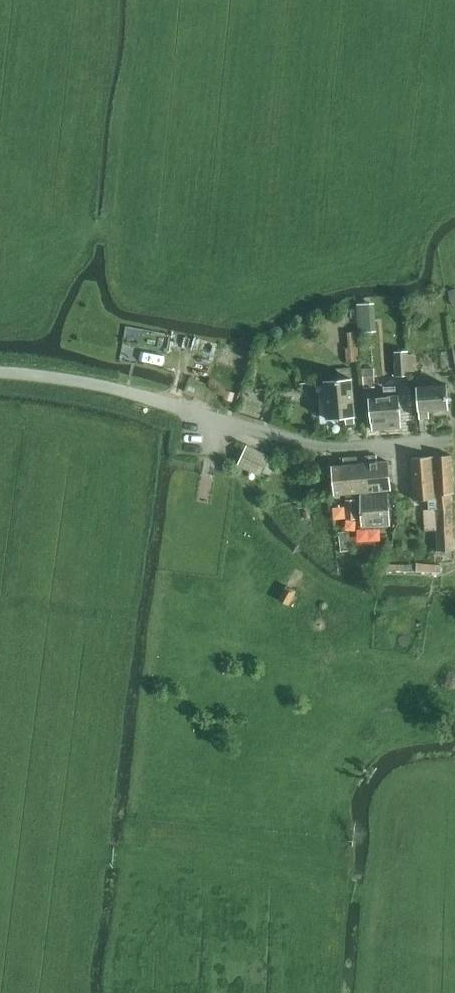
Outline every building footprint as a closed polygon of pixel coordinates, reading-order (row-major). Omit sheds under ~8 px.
[(372,303),(358,304),(360,332),(374,331),(372,303)] [(409,372),(408,356),(408,352),(394,352),(395,378),(410,377),(409,372)] [(364,390),(376,389),(374,370),(363,370),(364,390)] [(356,423),(355,417),(356,417),(352,379),(324,381),(327,421),(346,418),(347,424),(356,423)] [(419,412),(449,410),(447,385),(417,388),(419,412)] [(373,432),(402,429),(399,396),(369,398),(373,432)] [(428,414),(412,415),(414,432),(430,430),(428,414)] [(260,476),(269,458),(247,447),(238,465),(260,476)] [(377,456),(360,458),(363,494),(392,492),(389,462),(378,463),(377,456)] [(451,496),(454,495),(451,456),(411,459),(415,501),(429,500),(429,510),(424,511),(425,532),(437,531),(438,552),(454,551),(454,547),(451,496)] [(334,496),(363,494),(360,458),(343,459),(344,466),(332,467),(334,496)] [(362,530),(391,527),(389,494),(360,496),(362,530)] [(346,521),(358,521),(357,501),(345,501),(346,521)] [(324,505),(318,506),(321,520),(318,520),(320,532),(328,530),(324,505)] [(340,533),(342,552),(352,552),(350,532),(340,533)] [(279,600),(288,606),(289,606),(296,592),(287,586),(279,600)]
